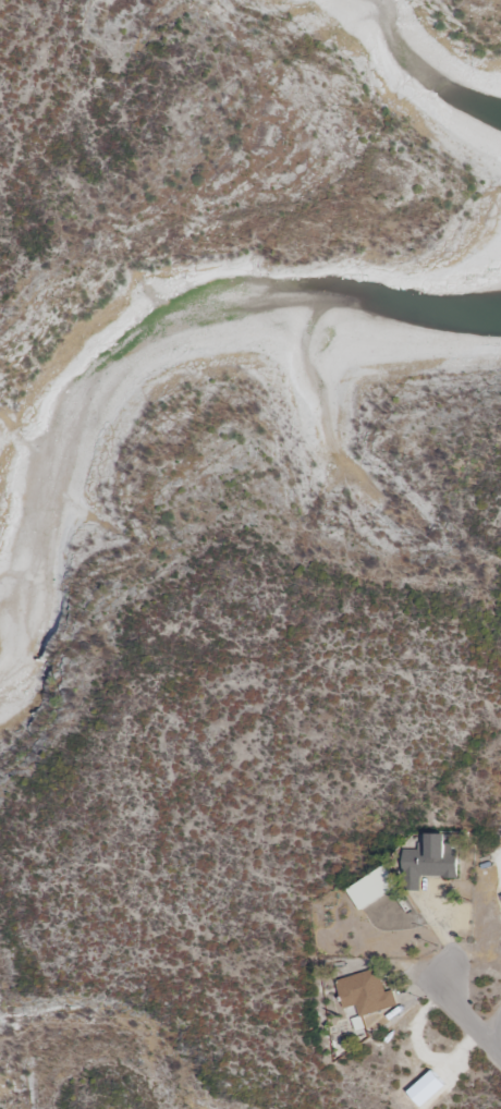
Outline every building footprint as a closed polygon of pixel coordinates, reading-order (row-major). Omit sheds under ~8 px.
[(420,877),(458,878),(459,845),(447,844),(448,835),(428,835),(427,849),(404,848),(404,877),(409,877),(409,890),(419,890),(420,877)] [(347,889),(359,910),(399,887),(387,866),(347,889)] [(386,992),(379,969),(337,981),(349,1020),(398,1006),(394,990),(386,992)]
